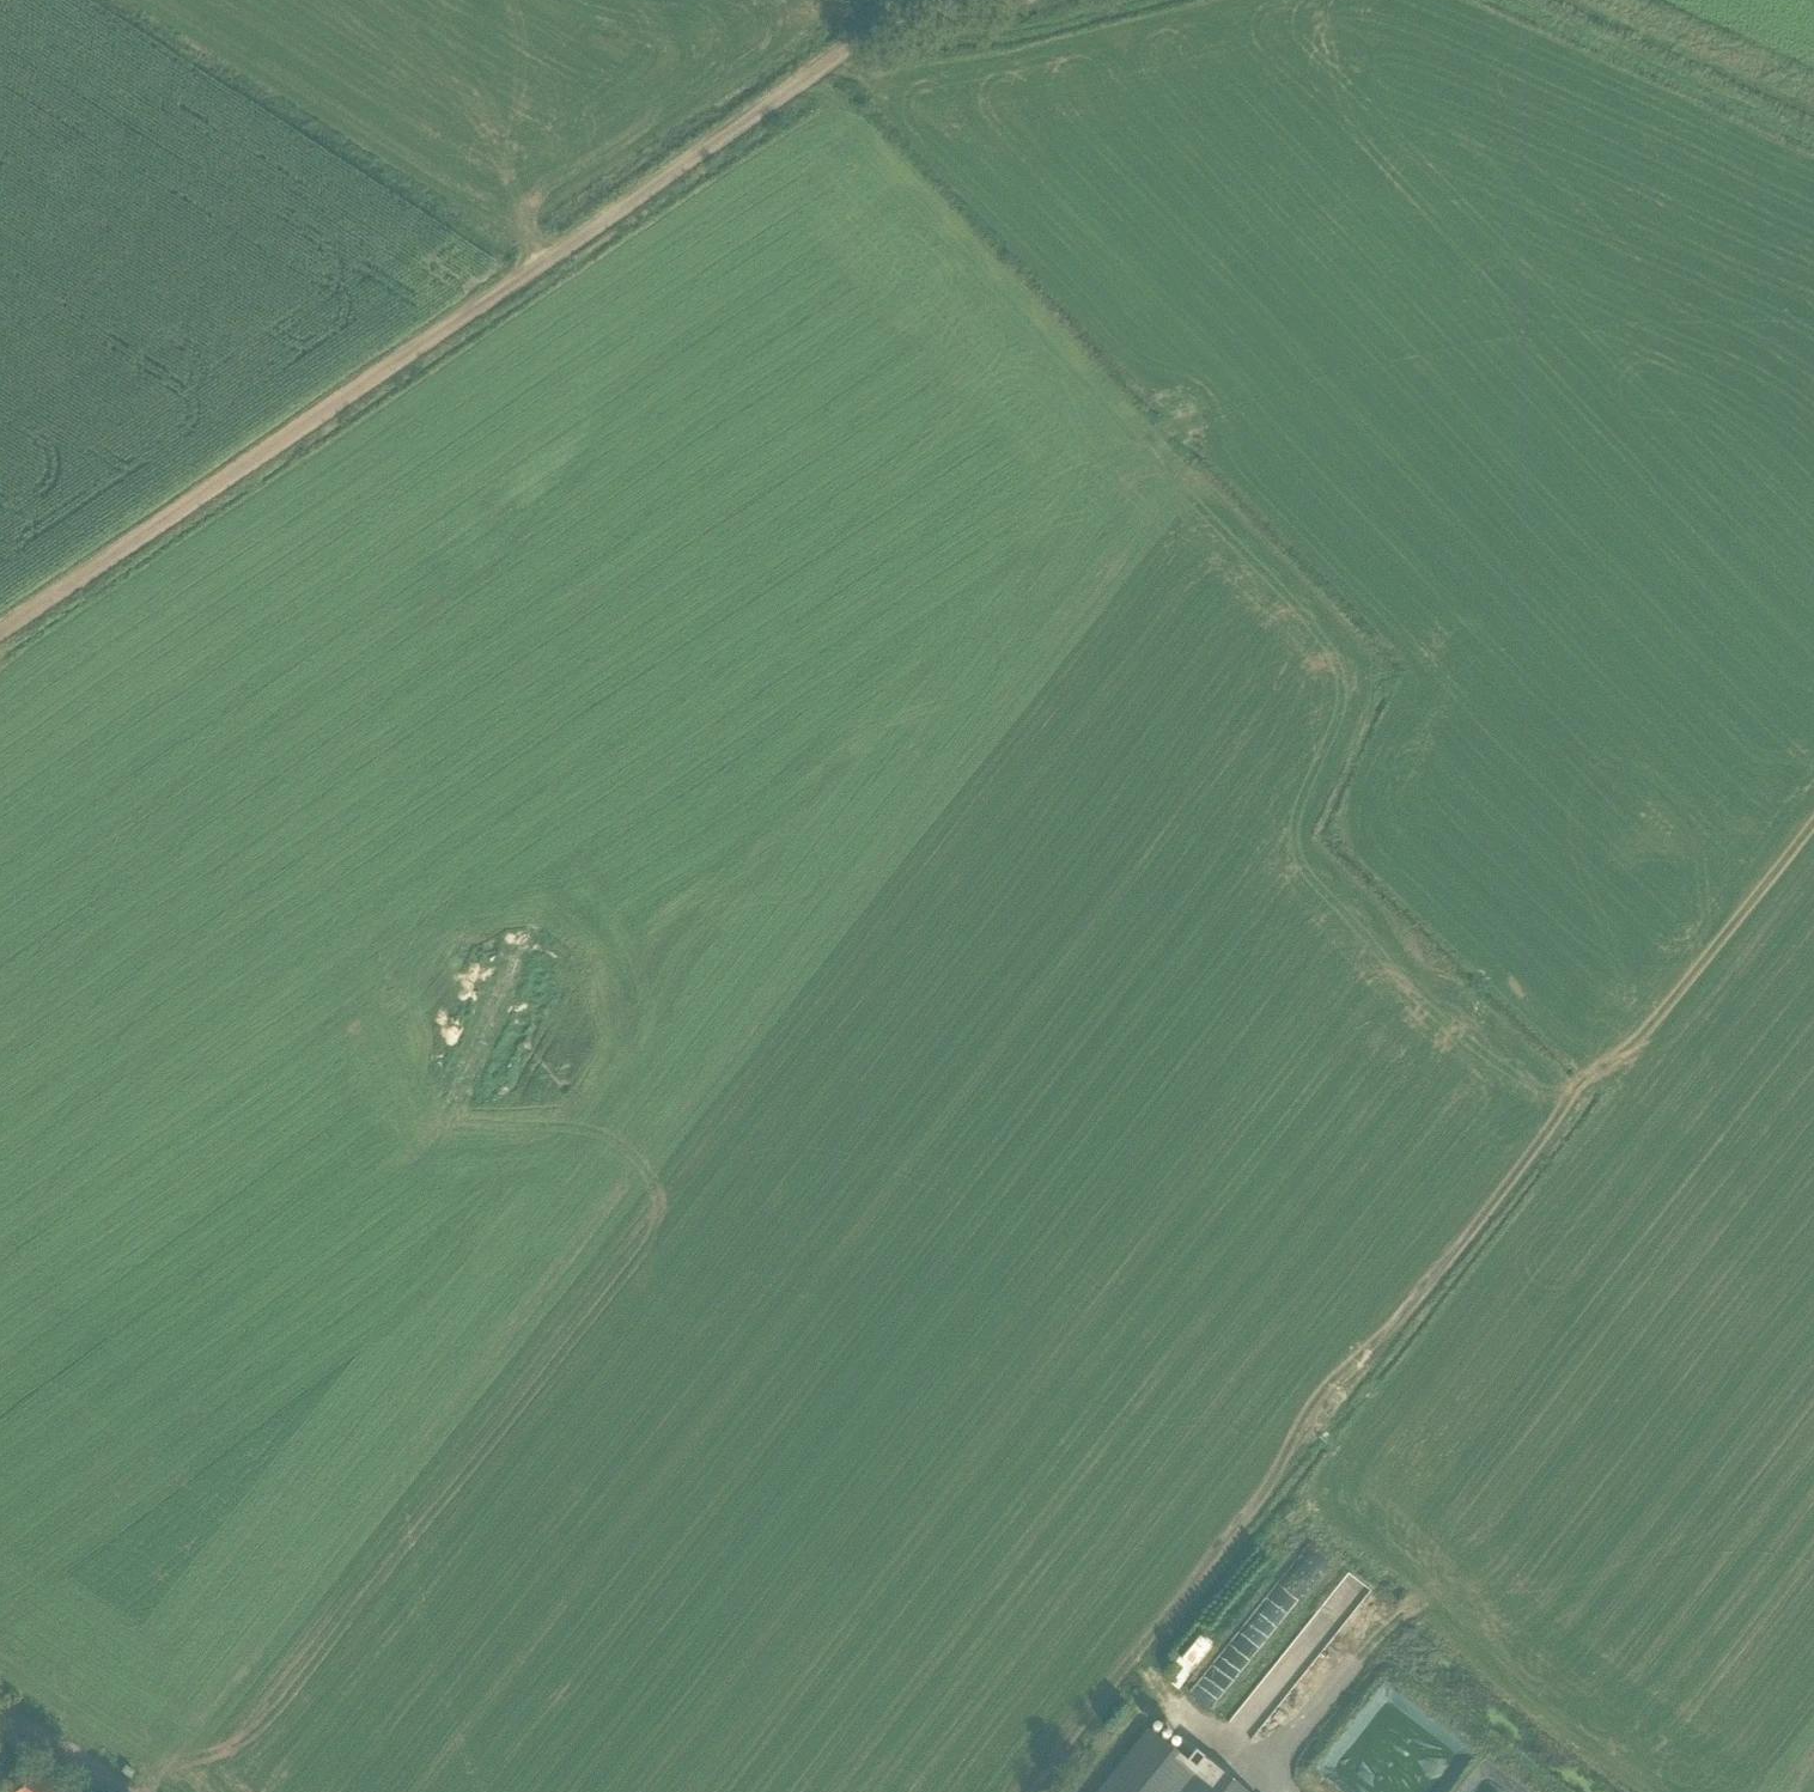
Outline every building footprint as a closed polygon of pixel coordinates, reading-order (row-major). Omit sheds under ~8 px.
[(1249,1712),(1327,1627),(1308,1609),(1230,1695),(1249,1712)] [(1204,1759),(1196,1769),(1147,1731),(1098,1791),(1245,1791),(1204,1759)] [(130,1779),(134,1773),(126,1767),(122,1773),(130,1779)] [(32,1768),(15,1791),(64,1791),(32,1768)]
